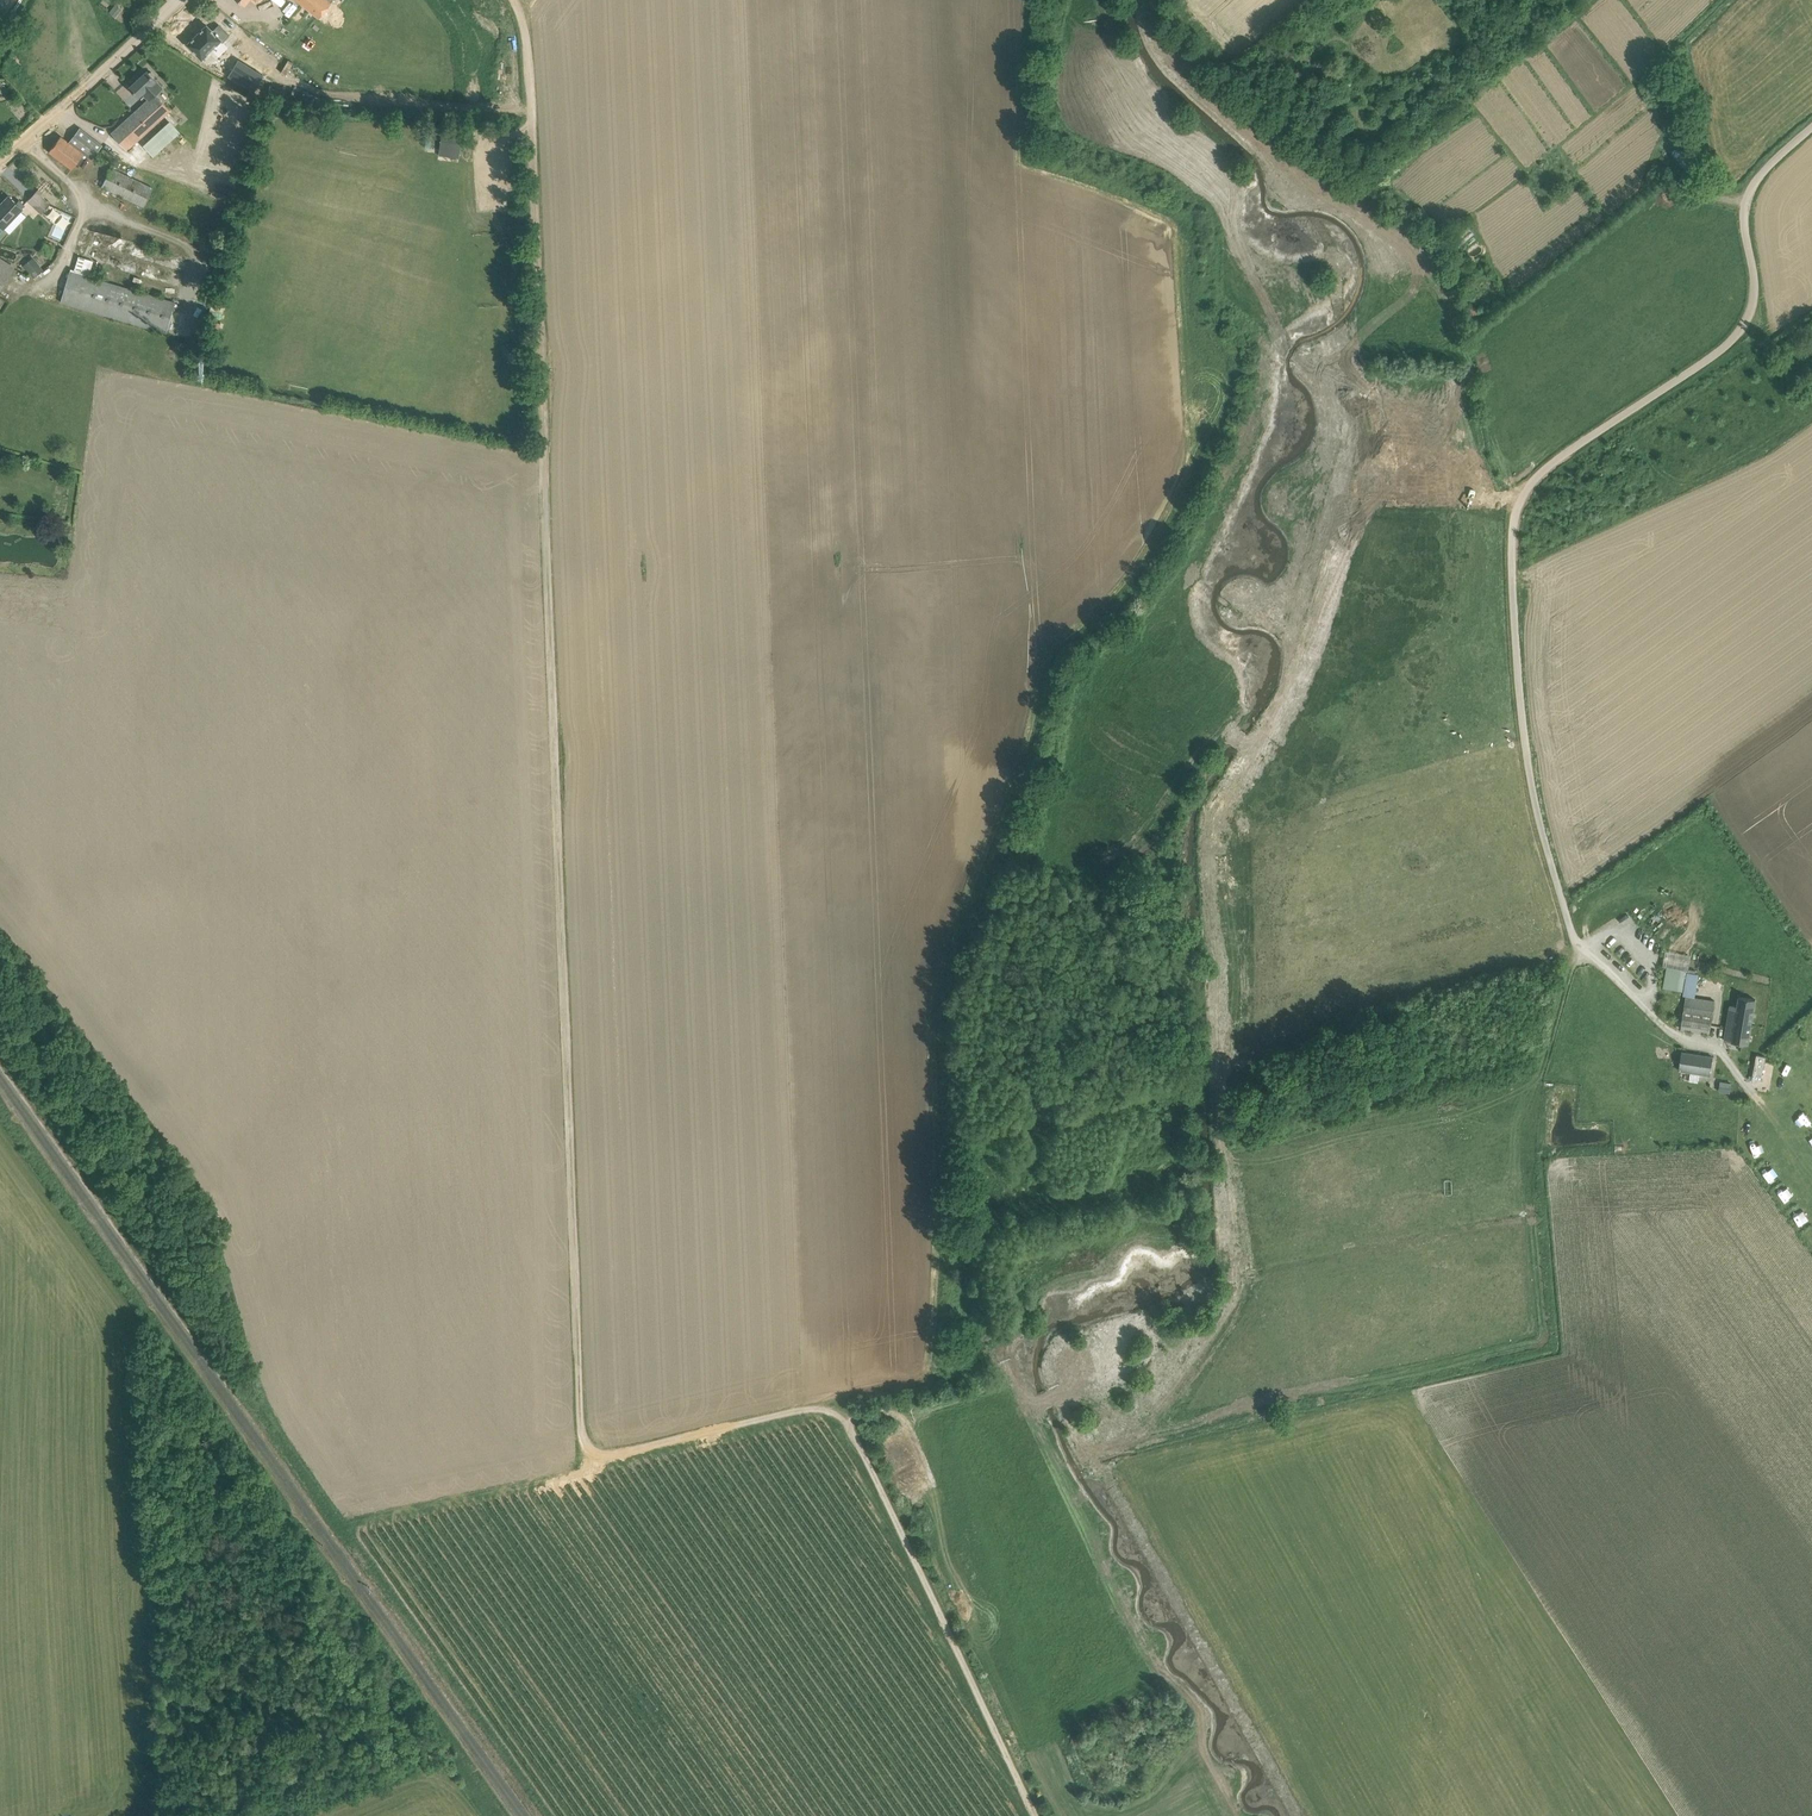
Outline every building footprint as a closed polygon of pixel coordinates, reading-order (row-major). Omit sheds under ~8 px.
[(319,17),(333,0),(298,0),(319,17)] [(116,3),(109,11),(116,16),(122,8),(116,3)] [(207,25),(188,44),(203,59),(222,40),(224,41),(231,34),(219,23),(212,30),(207,25)] [(263,28),(258,35),(275,47),(280,40),(263,28)] [(263,74),(238,58),(228,75),(253,91),(263,74)] [(112,132),(127,149),(170,110),(155,93),(162,86),(156,80),(147,70),(129,86),(138,96),(143,92),(149,98),(112,132)] [(2,95),(4,91),(7,92),(9,88),(0,84),(0,94),(2,95)] [(1678,88),(1665,96),(1674,108),(1685,101),(1678,88)] [(81,126),(70,141),(92,158),(103,143),(81,126)] [(443,127),(440,149),(460,152),(463,130),(443,127)] [(61,135),(49,151),(72,168),(84,153),(61,135)] [(162,149),(173,160),(179,154),(168,142),(162,149)] [(102,186),(144,206),(153,187),(111,168),(102,186)] [(189,184),(192,173),(181,170),(180,175),(170,173),(169,178),(189,184)] [(28,199),(42,213),(50,204),(41,195),(36,191),(28,199)] [(4,228),(4,227),(11,233),(27,216),(21,210),(22,208),(9,195),(0,205),(0,224),(4,228)] [(63,210),(51,233),(64,239),(75,216),(63,210)] [(33,274),(42,265),(32,255),(23,264),(33,274)] [(0,257),(0,291),(15,266),(0,257)] [(61,301),(167,332),(176,302),(70,271),(61,301)] [(1803,370),(1797,374),(1801,380),(1807,375),(1803,370)] [(1677,990),(1685,992),(1688,971),(1680,970),(1677,990)] [(1729,1013),(1725,1040),(1749,1044),(1756,999),(1739,996),(1736,1014),(1729,1013)] [(1681,1028),(1709,1032),(1715,1000),(1705,999),(1704,1008),(1684,1006),(1681,1028)] [(1689,1080),(1698,1081),(1699,1073),(1710,1074),(1713,1055),(1682,1050),(1679,1070),(1691,1071),(1689,1080)] [(1753,1075),(1752,1081),(1761,1082),(1766,1056),(1757,1054),(1754,1071),(1753,1075)] [(1723,1078),(1729,1080),(1734,1062),(1728,1060),(1723,1078)] [(1722,1092),(1730,1093),(1732,1083),(1723,1081),(1722,1092)] [(1758,1153),(1759,1140),(1746,1139),(1745,1151),(1758,1153)] [(1798,1224),(1808,1217),(1802,1209),(1793,1216),(1798,1224)]
